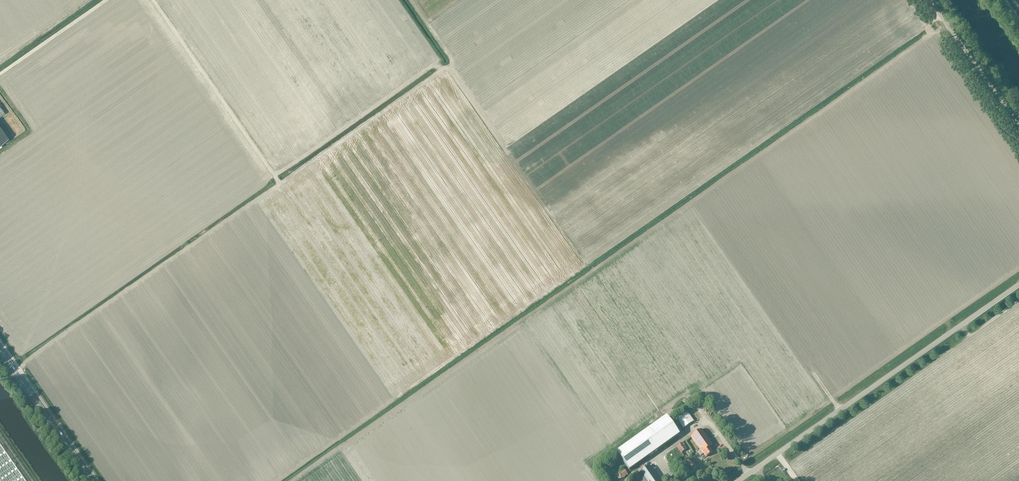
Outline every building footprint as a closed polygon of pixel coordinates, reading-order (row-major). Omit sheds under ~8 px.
[(8,137),(0,126),(0,143),(8,137)] [(687,411),(676,418),(683,429),(694,421),(687,411)] [(680,435),(668,418),(667,417),(616,453),(629,471),(680,435)] [(713,446),(702,430),(691,437),(703,455),(704,454),(706,458),(713,453),(710,448),(713,446)] [(677,447),(681,453),(688,449),(683,442),(677,447)] [(0,447),(0,480),(24,480),(0,447)] [(650,466),(640,473),(645,480),(660,480),(650,466)] [(618,473),(622,479),(628,475),(624,469),(618,473)]
